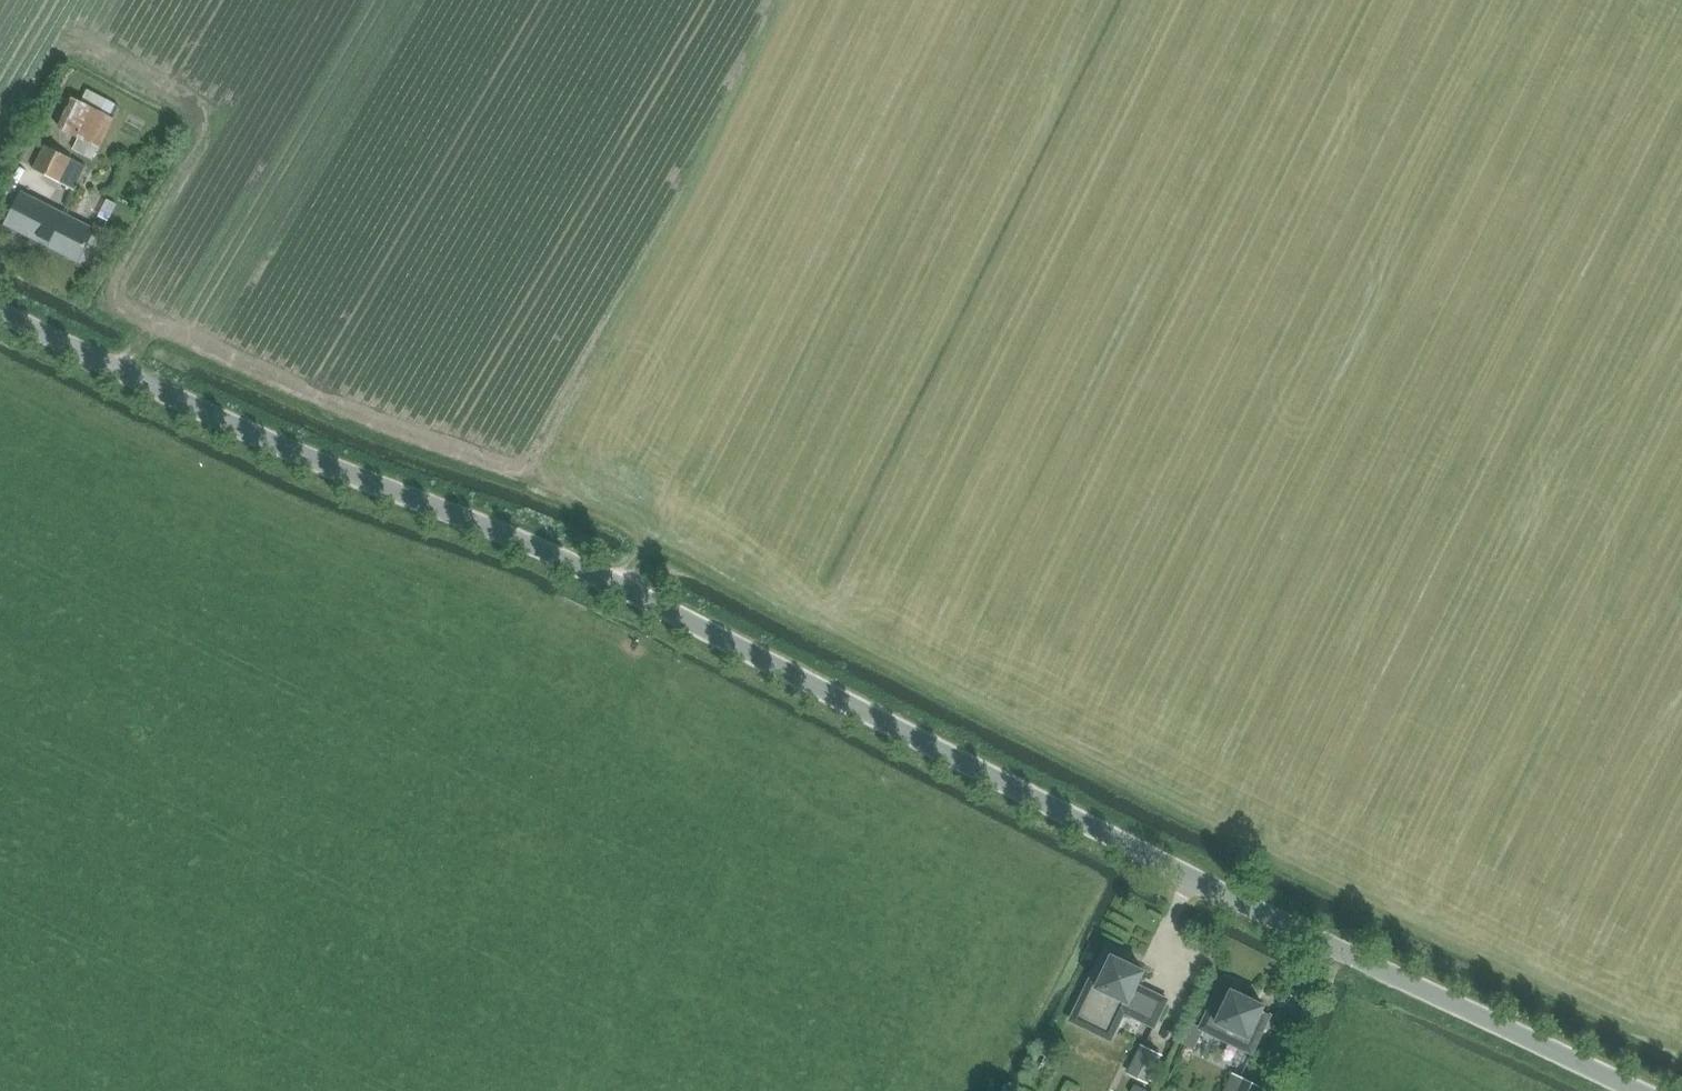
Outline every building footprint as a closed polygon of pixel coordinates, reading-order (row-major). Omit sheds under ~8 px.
[(74,98),(59,127),(78,136),(72,149),(91,159),(98,147),(100,148),(115,118),(112,117),(118,105),(86,88),(80,101),(74,98)] [(46,145),(34,168),(75,189),(87,164),(46,145)] [(19,190),(3,223),(77,262),(94,229),(19,190)] [(1101,973),(1083,1012),(1099,1020),(1093,1031),(1109,1039),(1123,1012),(1153,1027),(1166,999),(1135,984),(1142,970),(1124,961),(1128,953),(1106,943),(1093,970),(1101,973)] [(1221,1039),(1222,1035),(1254,1050),(1263,1031),(1254,1027),(1264,1006),(1245,997),(1250,988),(1225,976),(1200,1029),(1221,1039)] [(1127,1073),(1142,1081),(1156,1053),(1140,1046),(1127,1073)] [(1264,1089),(1240,1078),(1234,1090),(1263,1090),(1264,1089)]
